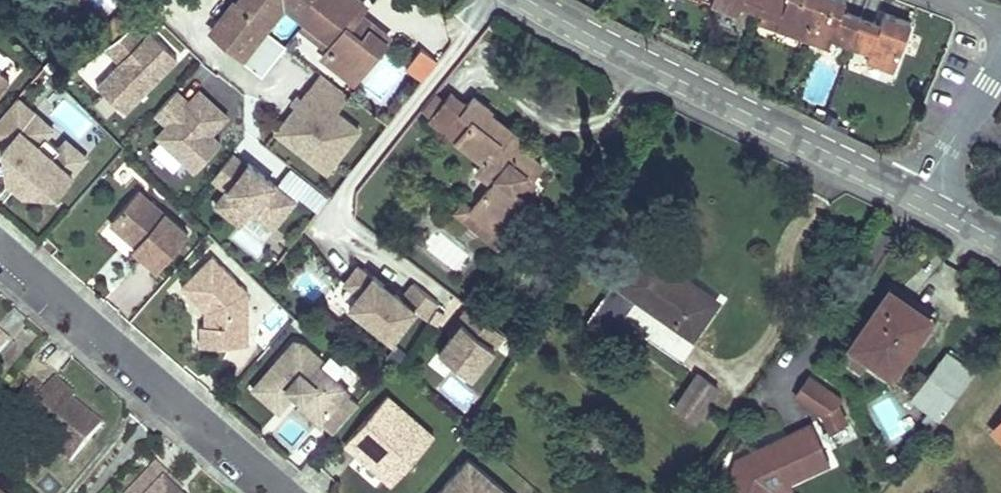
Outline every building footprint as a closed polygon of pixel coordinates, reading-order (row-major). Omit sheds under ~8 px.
[(211,30),(243,55),(267,25),(259,20),(275,0),(238,0),(235,4),(232,2),(211,30)] [(259,20),(267,25),(284,4),(278,0),(275,0),(259,20)] [(284,4),(306,23),(332,44),(326,50),(323,55),(346,73),(368,44),(376,50),(387,35),(358,12),(364,4),(359,0),(278,0),(284,4)] [(712,6),(739,15),(742,7),(760,14),(765,0),(714,0),(712,6)] [(760,14),(763,14),(779,20),(776,29),(802,38),(816,0),(765,0),(760,14)] [(802,38),(828,48),(832,39),(851,46),(861,17),(842,11),(846,0),(816,0),(802,38)] [(861,17),(851,46),(871,53),(867,62),(894,72),(912,23),(885,13),(881,24),(861,17)] [(760,23),(776,29),(779,20),(763,14),(760,23)] [(306,23),(300,29),(326,50),(332,44),(306,23)] [(154,30),(133,58),(160,79),(182,51),(154,30)] [(376,50),(368,44),(346,73),(354,79),(376,50)] [(99,50),(83,78),(96,85),(112,57),(99,50)] [(160,79),(133,58),(123,70),(151,91),(160,79)] [(10,79),(0,70),(0,91),(10,79)] [(360,128),(336,111),(348,94),(315,71),(270,135),(327,175),(360,128)] [(190,80),(154,118),(165,128),(149,145),(186,179),(222,142),(213,133),(229,116),(190,80)] [(432,118),(446,100),(432,89),(418,107),(432,118)] [(431,119),(484,161),(477,169),(492,181),(472,206),(464,200),(455,212),(498,248),(507,236),(498,228),(524,195),(514,187),(525,172),(531,178),(542,164),(519,147),(516,151),(502,141),(511,131),(512,129),(489,112),(491,109),(474,95),(467,105),(451,93),(446,100),(432,118),(431,119)] [(77,150),(70,159),(59,150),(45,137),(36,129),(43,120),(18,98),(0,118),(0,143),(4,146),(6,181),(21,195),(56,192),(86,158),(77,150)] [(36,129),(45,137),(43,120),(36,129)] [(524,141),(511,131),(502,141),(516,151),(519,147),(524,141)] [(70,159),(77,150),(59,150),(70,159)] [(232,150),(208,180),(219,189),(205,208),(258,249),(297,200),(232,150)] [(531,178),(525,172),(514,187),(524,195),(535,180),(531,178)] [(157,269),(188,233),(139,190),(114,218),(139,240),(135,245),(133,247),(157,269)] [(135,245),(139,240),(114,218),(110,222),(135,245)] [(436,265),(466,263),(464,241),(435,243),(436,265)] [(643,249),(619,284),(615,280),(588,320),(610,336),(637,297),(693,336),(716,302),(675,274),(676,272),(643,249)] [(212,345),(249,344),(248,306),(241,307),(241,300),(248,292),(212,256),(181,287),(205,310),(205,326),(212,325),(212,345)] [(352,265),(330,302),(393,341),(415,304),(352,265)] [(890,288),(852,344),(892,372),(930,317),(890,288)] [(432,351),(468,379),(493,348),(457,320),(432,351)] [(309,437),(349,392),(318,365),(323,359),(306,344),(291,345),(243,400),(269,423),(284,406),(291,412),(287,417),(309,437)] [(946,351),(911,399),(939,419),(975,371),(946,351)] [(670,408),(695,423),(718,386),(693,371),(670,408)] [(846,401),(810,376),(795,395),(821,413),(832,438),(858,429),(846,401)] [(102,425),(51,383),(45,391),(33,381),(0,422),(0,425),(12,434),(22,421),(72,462),(102,425)] [(393,484),(434,437),(387,395),(345,442),(393,484)] [(992,430),(1000,438),(1000,420),(992,430)] [(760,448),(766,462),(758,465),(736,458),(725,492),(771,492),(772,490),(789,481),(830,463),(811,424),(760,448)] [(613,430),(605,425),(602,430),(609,436),(613,430)] [(760,448),(736,458),(758,465),(766,462),(760,448)] [(438,492),(509,492),(469,458),(438,492)] [(167,481),(171,476),(157,463),(129,492),(179,492),(167,481)] [(171,476),(167,481),(179,492),(181,492),(185,489),(171,476)] [(771,492),(781,492),(792,488),(789,481),(772,490),(771,492)]
